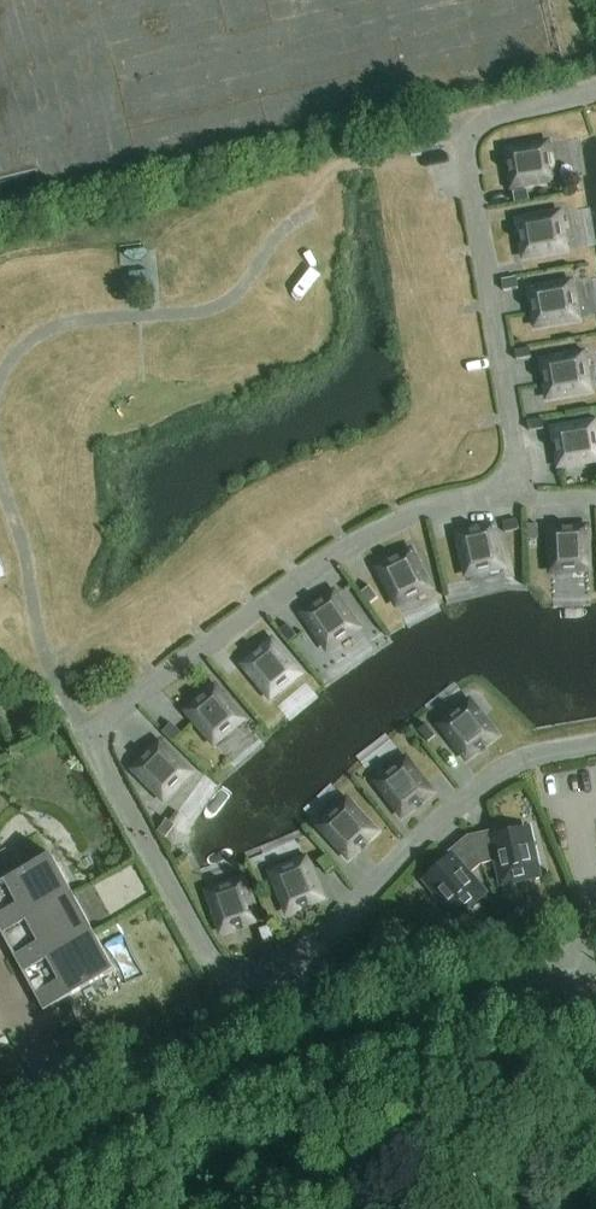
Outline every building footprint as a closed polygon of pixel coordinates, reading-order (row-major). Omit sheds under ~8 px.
[(542,143),(505,150),(512,187),(548,181),(542,143)] [(528,190),(514,192),(516,202),(530,200),(528,190)] [(517,220),(524,257),(560,250),(554,213),(517,220)] [(147,248),(128,250),(125,254),(135,261),(142,260),(150,250),(147,248)] [(151,269),(133,271),(129,275),(139,282),(145,281),(154,272),(151,269)] [(516,278),(503,280),(505,291),(518,289),(516,278)] [(566,283),(529,289),(535,326),(572,320),(566,283)] [(516,350),(518,358),(532,356),(531,347),(516,350)] [(549,397),(586,391),(579,354),(542,360),(549,397)] [(529,420),(531,430),(545,428),(543,418),(529,420)] [(595,460),(595,457),(590,423),(553,429),(560,466),(595,460)] [(517,519),(504,522),(507,532),(520,529),(517,519)] [(538,523),(528,524),(528,538),(538,537),(538,523)] [(467,570),(503,562),(495,525),(458,534),(467,570)] [(552,566),(589,564),(588,527),(550,529),(552,566)] [(395,601),(429,584),(411,550),(378,567),(395,601)] [(336,593),(305,614),(326,645),(357,624),(336,593)] [(281,631),(290,641),(298,634),(289,624),(281,631)] [(268,694),(297,670),(273,641),(244,665),(268,694)] [(452,712),(477,696),(468,682),(443,698),(452,712)] [(212,740),(240,716),(216,687),(188,711),(212,740)] [(467,758),(497,735),(474,706),(444,729),(467,758)] [(173,722),(165,729),(176,740),(183,733),(173,722)] [(420,730),(429,741),(437,735),(428,723),(420,730)] [(161,796),(187,769),(160,743),(134,770),(161,796)] [(403,816),(433,793),(410,763),(380,786),(403,816)] [(349,857),(377,832),(351,804),(323,830),(349,857)] [(168,819),(159,831),(167,837),(176,826),(168,819)] [(498,860),(502,878),(538,870),(529,829),(494,837),(493,831),(478,834),(488,863),(498,860)] [(482,864),(488,863),(478,834),(469,836),(450,852),(454,857),(426,880),(454,912),(482,888),(470,874),(482,864)] [(328,855),(319,861),(328,873),(336,867),(328,855)] [(4,934),(76,895),(54,856),(0,886),(0,926),(4,934)] [(288,913),(323,898),(308,864),(274,878),(288,913)] [(222,932),(257,920),(245,884),(210,896),(222,932)] [(97,933),(76,895),(4,934),(25,972),(97,933)] [(270,926),(260,929),(265,942),(274,939),(270,926)] [(97,933),(25,972),(47,1011),(118,972),(97,933)] [(547,1026),(559,1020),(555,1011),(543,1017),(547,1026)] [(9,1037),(0,1021),(0,1042),(9,1037)]
